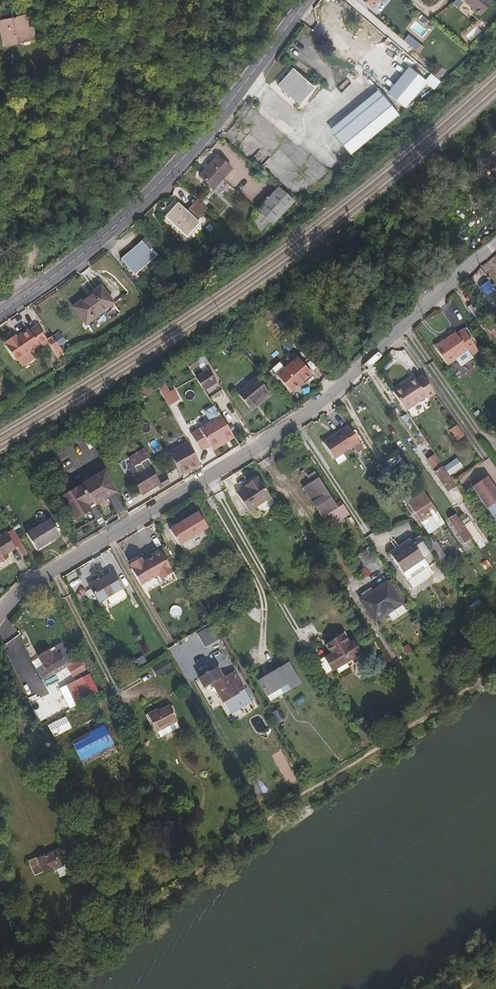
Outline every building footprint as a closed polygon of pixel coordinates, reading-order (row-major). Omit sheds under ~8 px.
[(379,0),(369,0),(366,4),(372,8),(379,0)] [(494,1),(493,0),(465,0),(481,15),(494,1)] [(29,20),(26,8),(2,15),(8,38),(24,33),(23,29),(31,27),(29,20)] [(39,31),(35,18),(29,20),(31,27),(32,31),(32,33),(39,31)] [(405,33),(397,45),(416,58),(424,45),(405,33)] [(313,87),(292,67),(276,84),(296,104),(313,87)] [(338,86),(349,96),(367,77),(355,67),(338,86)] [(426,83),(409,69),(389,94),(406,108),(426,83)] [(396,115),(377,92),(367,100),(370,104),(334,134),(350,153),(396,115)] [(210,187),(228,169),(215,155),(196,174),(210,187)] [(271,187),(255,171),(251,175),(267,191),(271,187)] [(256,206),(236,186),(234,188),(253,208),(256,206)] [(253,208),(234,188),(233,190),(252,209),(253,208)] [(289,204),(274,189),(269,195),(284,210),(289,204)] [(269,225),(284,210),(269,195),(254,210),(269,225)] [(158,215),(176,233),(189,219),(171,201),(158,215)] [(477,216),(470,209),(459,219),(466,226),(477,216)] [(269,225),(254,210),(253,211),(255,213),(266,224),(268,225),(269,225)] [(266,224),(255,213),(250,217),(261,229),(266,224)] [(261,229),(250,217),(245,222),(256,233),(261,229)] [(148,238),(141,231),(118,256),(134,270),(152,250),(144,243),(148,238)] [(337,276),(344,270),(340,266),(334,272),(337,276)] [(335,283),(337,276),(334,272),(329,277),(335,283)] [(331,286),(335,283),(329,277),(326,280),(331,286)] [(71,306),(83,322),(111,301),(98,284),(71,306)] [(38,325),(46,338),(50,336),(42,322),(38,325)] [(1,344),(13,362),(44,342),(34,326),(25,332),(25,331),(13,339),(11,337),(1,344)] [(479,349),(464,328),(457,333),(456,331),(435,345),(447,363),(455,358),(468,349),(471,354),(479,349)] [(474,358),(471,354),(468,349),(455,358),(461,366),(474,358)] [(277,377),(290,393),(310,375),(297,359),(277,377)] [(201,389),(213,381),(214,381),(206,368),(204,370),(193,376),(201,389)] [(435,392),(422,373),(416,377),(414,374),(392,389),(405,408),(427,394),(429,396),(435,392)] [(248,409),(261,401),(262,403),(270,398),(259,379),(238,392),(248,409)] [(180,399),(174,389),(169,391),(165,383),(158,387),(168,406),(180,399)] [(262,403),(261,401),(248,409),(250,411),(262,403)] [(231,436),(219,416),(189,435),(200,452),(210,447),(211,448),(231,436)] [(364,450),(348,426),(323,443),(334,460),(352,447),(357,454),(364,450)] [(233,439),(231,436),(211,448),(213,452),(233,439)] [(199,465),(186,443),(169,453),(176,466),(181,463),(186,472),(199,465)] [(135,466),(150,459),(145,449),(130,457),(135,466)] [(434,471),(444,464),(436,453),(427,458),(431,464),(430,464),(434,471)] [(154,466),(150,459),(135,466),(139,474),(152,467),(154,466)] [(186,472),(181,463),(176,466),(180,476),(186,472)] [(454,480),(444,464),(434,471),(445,486),(454,480)] [(159,480),(152,467),(139,474),(132,478),(140,493),(155,485),(158,490),(168,484),(164,477),(159,480)] [(105,472),(60,494),(73,519),(92,510),(90,505),(115,492),(105,472)] [(304,487),(323,518),(337,509),(314,472),(308,476),(312,482),(304,487)] [(487,475),(472,486),(487,506),(493,503),(495,501),(495,488),(487,475)] [(256,477),(247,483),(249,485),(245,488),(236,494),(248,512),(269,497),(256,477)] [(448,491),(457,484),(454,480),(445,486),(448,491)] [(435,514),(427,501),(413,510),(427,531),(442,522),(436,513),(435,514)] [(466,525),(456,511),(449,516),(458,529),(466,525)] [(180,548),(204,534),(208,532),(199,517),(170,534),(179,549),(180,548)] [(26,536),(34,552),(59,538),(51,522),(26,536)] [(465,540),(473,535),(466,525),(458,529),(465,540)] [(6,534),(0,538),(0,563),(3,561),(2,557),(14,550),(6,534)] [(445,556),(431,535),(423,540),(438,561),(445,556)] [(390,555),(411,541),(410,539),(389,552),(390,555)] [(423,560),(411,541),(390,555),(402,573),(423,560)] [(172,571),(159,549),(140,560),(138,556),(126,563),(139,585),(157,575),(159,579),(172,571)] [(91,589),(93,593),(100,606),(102,609),(113,603),(127,595),(116,575),(91,589)] [(405,599),(391,578),(385,583),(399,604),(405,599)] [(399,604),(385,583),(359,600),(373,621),(386,612),(399,604)] [(100,606),(93,593),(85,597),(93,610),(100,606)] [(130,602),(127,595),(113,603),(116,610),(130,602)] [(389,617),(386,612),(373,621),(376,625),(389,617)] [(196,637),(204,651),(218,643),(211,629),(196,637)] [(329,654),(323,657),(330,671),(333,670),(345,663),(358,655),(350,641),(346,643),(341,635),(324,645),(329,654)] [(36,657),(46,673),(61,663),(52,647),(36,657)] [(330,671),(323,657),(311,664),(319,678),(330,671)] [(166,660),(152,668),(156,676),(170,669),(166,660)] [(347,667),(345,663),(333,670),(336,674),(347,667)] [(67,671),(71,678),(83,671),(79,664),(67,671)] [(256,681),(267,701),(288,689),(276,669),(256,681)] [(214,673),(197,683),(202,692),(212,686),(220,701),(227,697),(230,701),(244,693),(235,677),(221,685),(214,673)] [(171,713),(173,712),(170,706),(149,717),(157,733),(176,722),(171,713)] [(179,729),(176,722),(157,733),(160,740),(179,729)] [(69,743),(79,763),(111,747),(101,726),(69,743)] [(54,850),(36,858),(35,856),(25,860),(32,876),(50,869),(51,870),(61,866),(54,850)]
